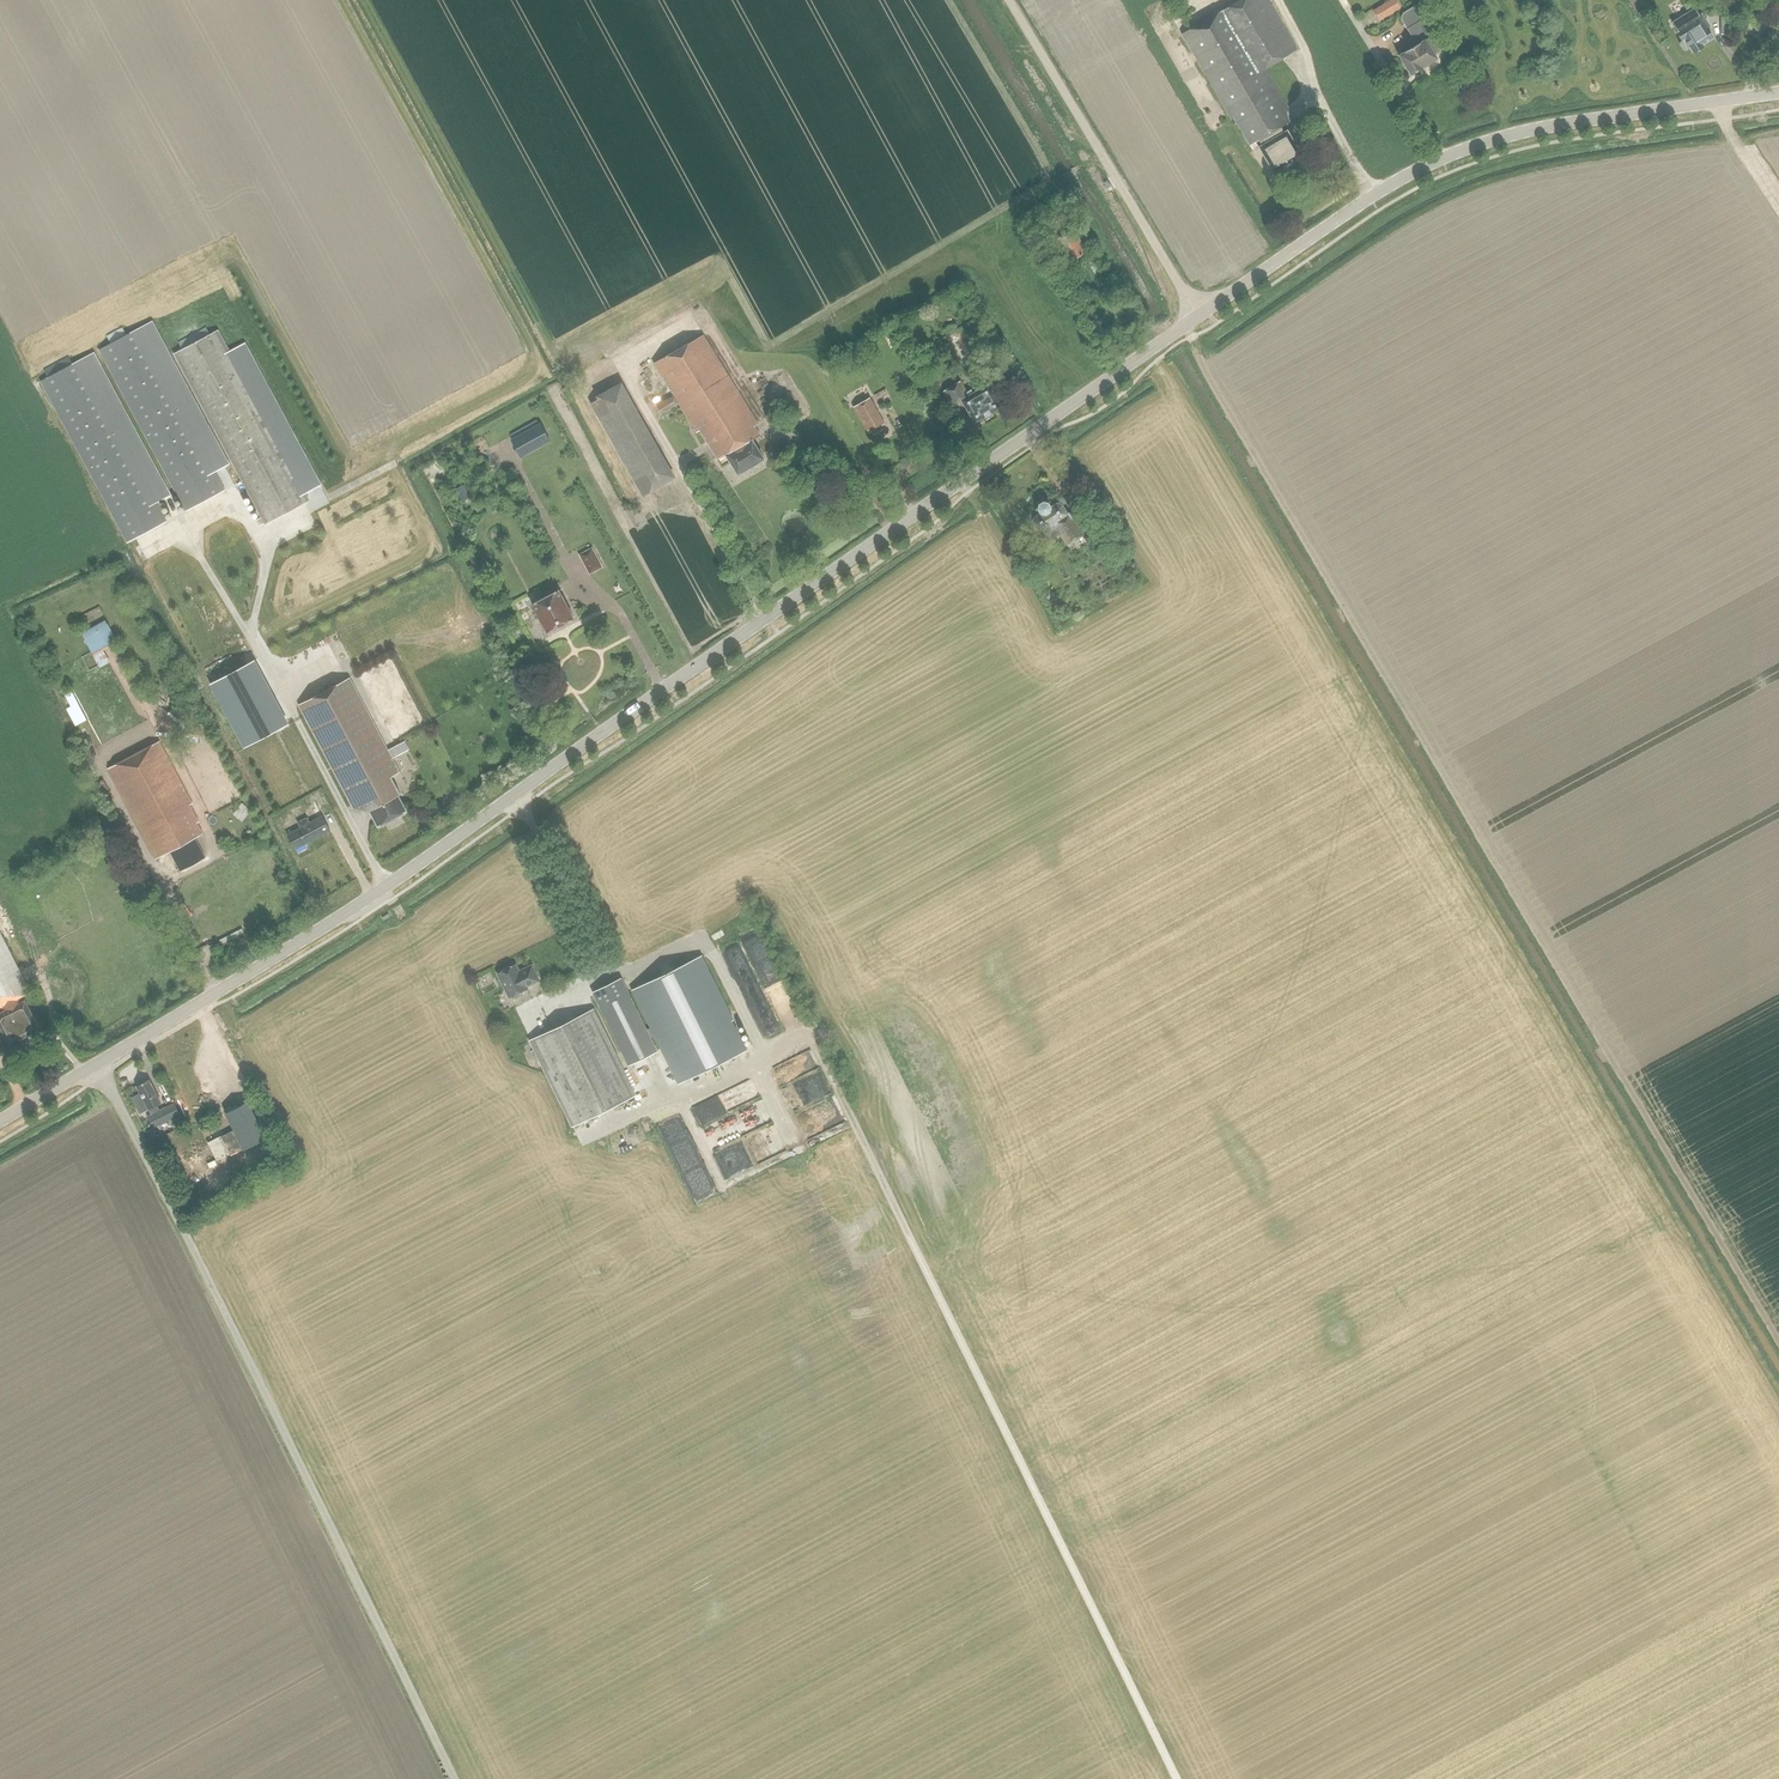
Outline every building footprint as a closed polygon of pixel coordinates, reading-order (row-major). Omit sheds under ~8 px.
[(1212,89),(1231,120),(1233,119),(1249,146),(1258,141),(1261,147),(1257,149),(1271,174),(1300,157),(1286,133),(1282,135),(1279,130),(1289,124),(1286,113),(1288,112),(1264,70),(1296,51),(1267,0),(1241,0),(1181,35),(1212,89)] [(1400,9),(1395,0),(1390,0),(1372,11),(1379,21),(1400,9)] [(1416,10),(1414,7),(1404,13),(1403,14),(1402,15),(1401,16),(1401,17),(1401,18),(1401,20),(1401,21),(1407,30),(1408,30),(1421,22),(1424,20),(1418,9),(1416,10)] [(1701,46),(1711,40),(1705,30),(1708,28),(1700,15),(1696,17),(1692,10),(1671,24),(1675,31),(1674,32),(1680,41),(1679,42),(1678,46),(1682,52),(1685,53),(1688,51),(1691,54),(1702,47),(1701,46)] [(1727,20),(1717,21),(1718,36),(1728,36),(1727,20)] [(1418,46),(1398,59),(1409,77),(1435,61),(1432,57),(1437,54),(1432,46),(1430,48),(1426,41),(1431,38),(1421,22),(1408,30),(1418,46)] [(1072,260),(1085,252),(1081,245),(1082,244),(1073,229),(1058,239),(1072,260)] [(187,512),(227,491),(213,465),(225,458),(152,322),(99,351),(187,512)] [(231,352),(219,330),(174,354),(265,524),(266,525),(311,501),(308,496),(323,488),(246,344),(231,352)] [(751,441),(759,436),(753,428),(757,425),(702,334),(653,363),(673,396),(656,406),(662,415),(678,404),(696,433),(699,431),(716,459),(724,454),(737,475),(762,459),(751,441)] [(128,544),(168,522),(157,501),(169,494),(94,354),(41,382),(128,544)] [(670,480),(620,380),(588,396),(637,496),(670,480)] [(974,424),(1001,408),(988,386),(977,393),(975,389),(967,394),(960,382),(943,392),(953,408),(961,402),(974,424)] [(881,426),(884,424),(869,398),(854,407),(869,433),(872,431),(874,435),(883,430),(881,426)] [(521,457),(550,441),(541,424),(512,439),(521,457)] [(463,485),(454,490),(458,497),(467,491),(463,485)] [(1066,544),(1083,533),(1073,516),(1071,517),(1069,513),(1066,514),(1061,505),(1056,503),(1050,506),(1048,502),(1042,500),(1039,501),(1036,509),(1039,513),(1033,516),(1032,521),(1043,540),(1054,534),(1051,528),(1055,526),(1066,544)] [(589,575),(603,568),(592,548),(579,555),(589,575)] [(547,633),(573,619),(558,590),(531,604),(547,633)] [(94,656),(119,643),(108,623),(108,624),(106,620),(82,633),(94,656)] [(392,657),(359,670),(366,688),(399,675),(392,657)] [(249,667),(211,687),(246,751),(284,730),(249,667)] [(349,677),(298,704),(353,808),(370,810),(378,825),(406,810),(398,795),(400,793),(391,776),(400,772),(349,677)] [(65,695),(71,706),(67,708),(76,725),(87,720),(72,691),(65,695)] [(187,722),(185,736),(203,739),(205,725),(187,722)] [(157,742),(133,754),(192,864),(204,858),(194,838),(201,835),(195,824),(197,823),(187,805),(190,804),(157,742)] [(133,754),(106,769),(155,859),(170,852),(180,871),(192,864),(133,754)] [(233,814),(240,819),(245,811),(238,806),(233,814)] [(329,830),(322,817),(309,824),(306,818),(297,823),(300,828),(287,835),(294,849),(329,830)] [(0,1006),(4,1013),(0,1015),(0,1028),(8,1044),(39,1029),(26,1002),(34,998),(0,930),(0,1007),(0,1006)] [(229,944),(242,937),(238,930),(219,939),(224,951),(231,947),(229,944)] [(746,1051),(700,958),(635,990),(653,1027),(647,1030),(622,979),(593,993),(629,1066),(658,1051),(652,1039),(657,1036),(680,1083),(746,1051)] [(520,973),(516,965),(498,974),(509,998),(528,989),(527,987),(540,981),(532,966),(524,969),(525,970),(520,973)] [(573,1127),(635,1096),(593,1010),(530,1041),(573,1127)] [(156,1104),(161,1101),(149,1079),(136,1086),(148,1108),(156,1104)] [(245,1147),(266,1137),(247,1101),(226,1111),(235,1128),(245,1147)] [(153,1128),(174,1117),(178,1114),(172,1103),(147,1117),(153,1128)] [(156,1104),(148,1108),(151,1114),(159,1109),(156,1104)] [(660,1124),(685,1186),(692,1183),(698,1199),(714,1193),(683,1115),(660,1124)] [(181,1117),(175,1120),(179,1128),(184,1126),(181,1117)] [(730,1175),(788,1150),(778,1127),(720,1153),(730,1175)] [(235,1128),(222,1135),(232,1154),(245,1147),(235,1128)]
